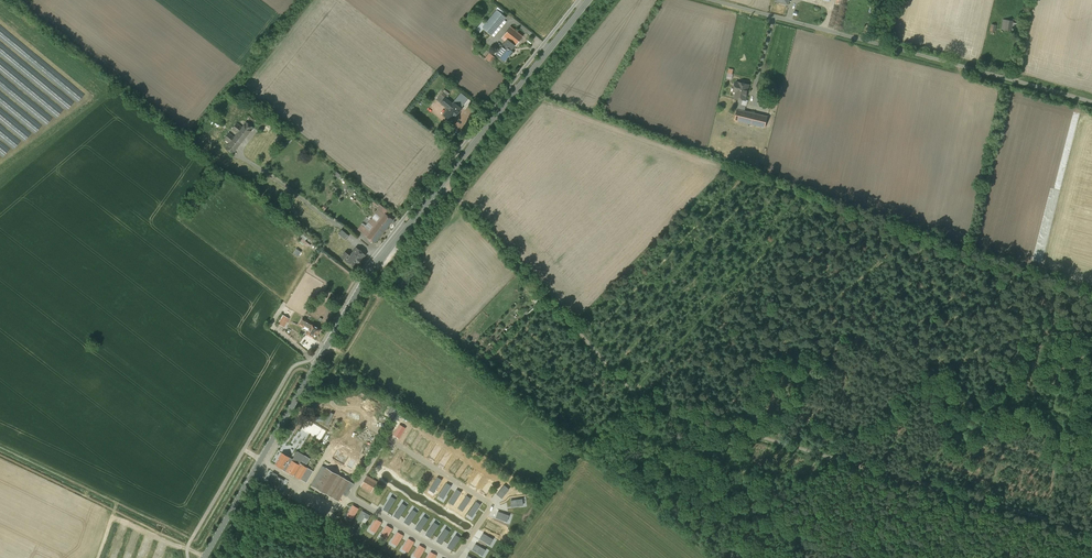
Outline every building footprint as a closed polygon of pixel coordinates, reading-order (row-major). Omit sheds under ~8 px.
[(486,24),(483,28),(484,28),(491,35),(505,17),(497,10),(486,24)] [(1013,20),(1004,18),(1002,28),(1011,30),(1013,20)] [(484,28),(483,28),(486,24),(483,21),(476,29),(480,33),(484,28)] [(523,36),(510,26),(501,38),(506,42),(507,39),(514,45),(515,46),(523,36)] [(504,44),(496,55),(503,61),(511,50),(510,50),(514,45),(510,42),(506,46),(504,44)] [(495,57),(489,53),(485,58),(491,63),(495,57)] [(749,84),(739,82),(736,82),(734,89),(737,89),(735,97),(739,98),(736,109),(737,109),(738,109),(740,109),(743,99),(746,100),(749,84)] [(770,89),(764,88),(763,95),(762,99),(768,100),(770,89)] [(461,93),(452,103),(446,98),(448,96),(442,92),(436,99),(448,109),(443,114),(452,121),(462,108),(461,107),(468,99),(461,93)] [(740,109),(738,109),(737,109),(735,120),(765,127),(768,116),(740,109)] [(228,119),(219,131),(222,133),(231,122),(228,119)] [(269,133),(274,122),(269,120),(264,131),(269,133)] [(238,133),(234,137),(229,133),(224,138),(230,143),(226,148),(233,154),(254,127),(247,122),(242,127),(237,123),(232,129),(238,133)] [(228,166),(232,169),(236,164),(232,161),(228,166)] [(381,217),(377,222),(372,218),(369,222),(374,226),(370,231),(365,227),(362,231),(375,242),(393,220),(379,209),(376,213),(381,217)] [(349,235),(342,230),(339,233),(346,239),(349,235)] [(311,245),(305,241),(308,238),(302,234),(298,239),(309,247),(311,245)] [(338,250),(335,247),(337,244),(331,239),(327,244),(336,252),(335,253),(336,253),(338,250)] [(293,253),(298,256),(301,251),(296,248),(293,253)] [(356,248),(350,256),(345,252),(342,257),(355,268),(358,264),(360,265),(364,260),(362,259),(365,255),(356,248)] [(282,314),(277,323),(284,327),(289,318),(282,314)] [(305,326),(309,329),(306,334),(314,338),(317,333),(319,332),(320,330),(320,328),(302,318),(299,324),(304,327),(305,326)] [(399,439),(406,428),(400,425),(394,435),(399,439)] [(437,453),(445,458),(452,448),(444,442),(437,453)] [(282,469),(289,474),(290,473),(306,482),(313,471),(308,468),(309,465),(307,464),(310,458),(297,451),(296,452),(295,453),(295,454),(293,459),(282,452),(274,464),(282,469)] [(346,496),(354,484),(322,465),(311,484),(338,501),(342,494),(346,496)] [(476,479),(484,484),(487,480),(483,478),(486,474),(481,471),(476,479)] [(266,482),(279,490),(284,480),(277,476),(278,475),(272,472),(266,482)] [(367,475),(360,486),(371,493),(377,481),(367,475)] [(443,499),(451,486),(446,483),(438,496),(443,499)] [(497,494),(502,499),(510,489),(504,485),(497,494)] [(453,505),(461,492),(456,489),(448,502),(453,505)] [(462,511),(471,498),(466,495),(457,508),(462,511)] [(388,512),(396,499),(391,496),(383,509),(388,512)] [(510,500),(511,507),(523,505),(522,498),(510,500)] [(472,517),(481,505),(476,501),(467,514),(472,517)] [(398,519),(407,506),(402,503),(394,516),(398,519)] [(353,519),(359,508),(353,505),(347,515),(353,519)] [(408,525),(417,513),(413,509),(404,522),(408,525)] [(362,510),(356,520),(361,523),(364,517),(368,519),(370,515),(362,510)] [(498,511),(496,517),(507,521),(510,515),(498,511)] [(419,532),(428,519),(423,516),(415,528),(419,532)] [(376,532),(382,522),(376,519),(370,529),(376,532)] [(430,538),(439,525),(434,522),(425,535),(430,538)] [(387,539),(393,529),(387,525),(381,536),(387,539)] [(441,544),(450,532),(445,528),(436,541),(441,544)] [(397,546),(404,535),(398,532),(391,542),(397,546)] [(452,551),(460,538),(455,535),(447,547),(452,551)] [(408,552),(414,542),(408,538),(402,549),(408,552)] [(476,544),(472,550),(483,555),(486,550),(476,544)] [(425,548),(419,545),(413,555),(418,557),(420,557),(425,548)]
